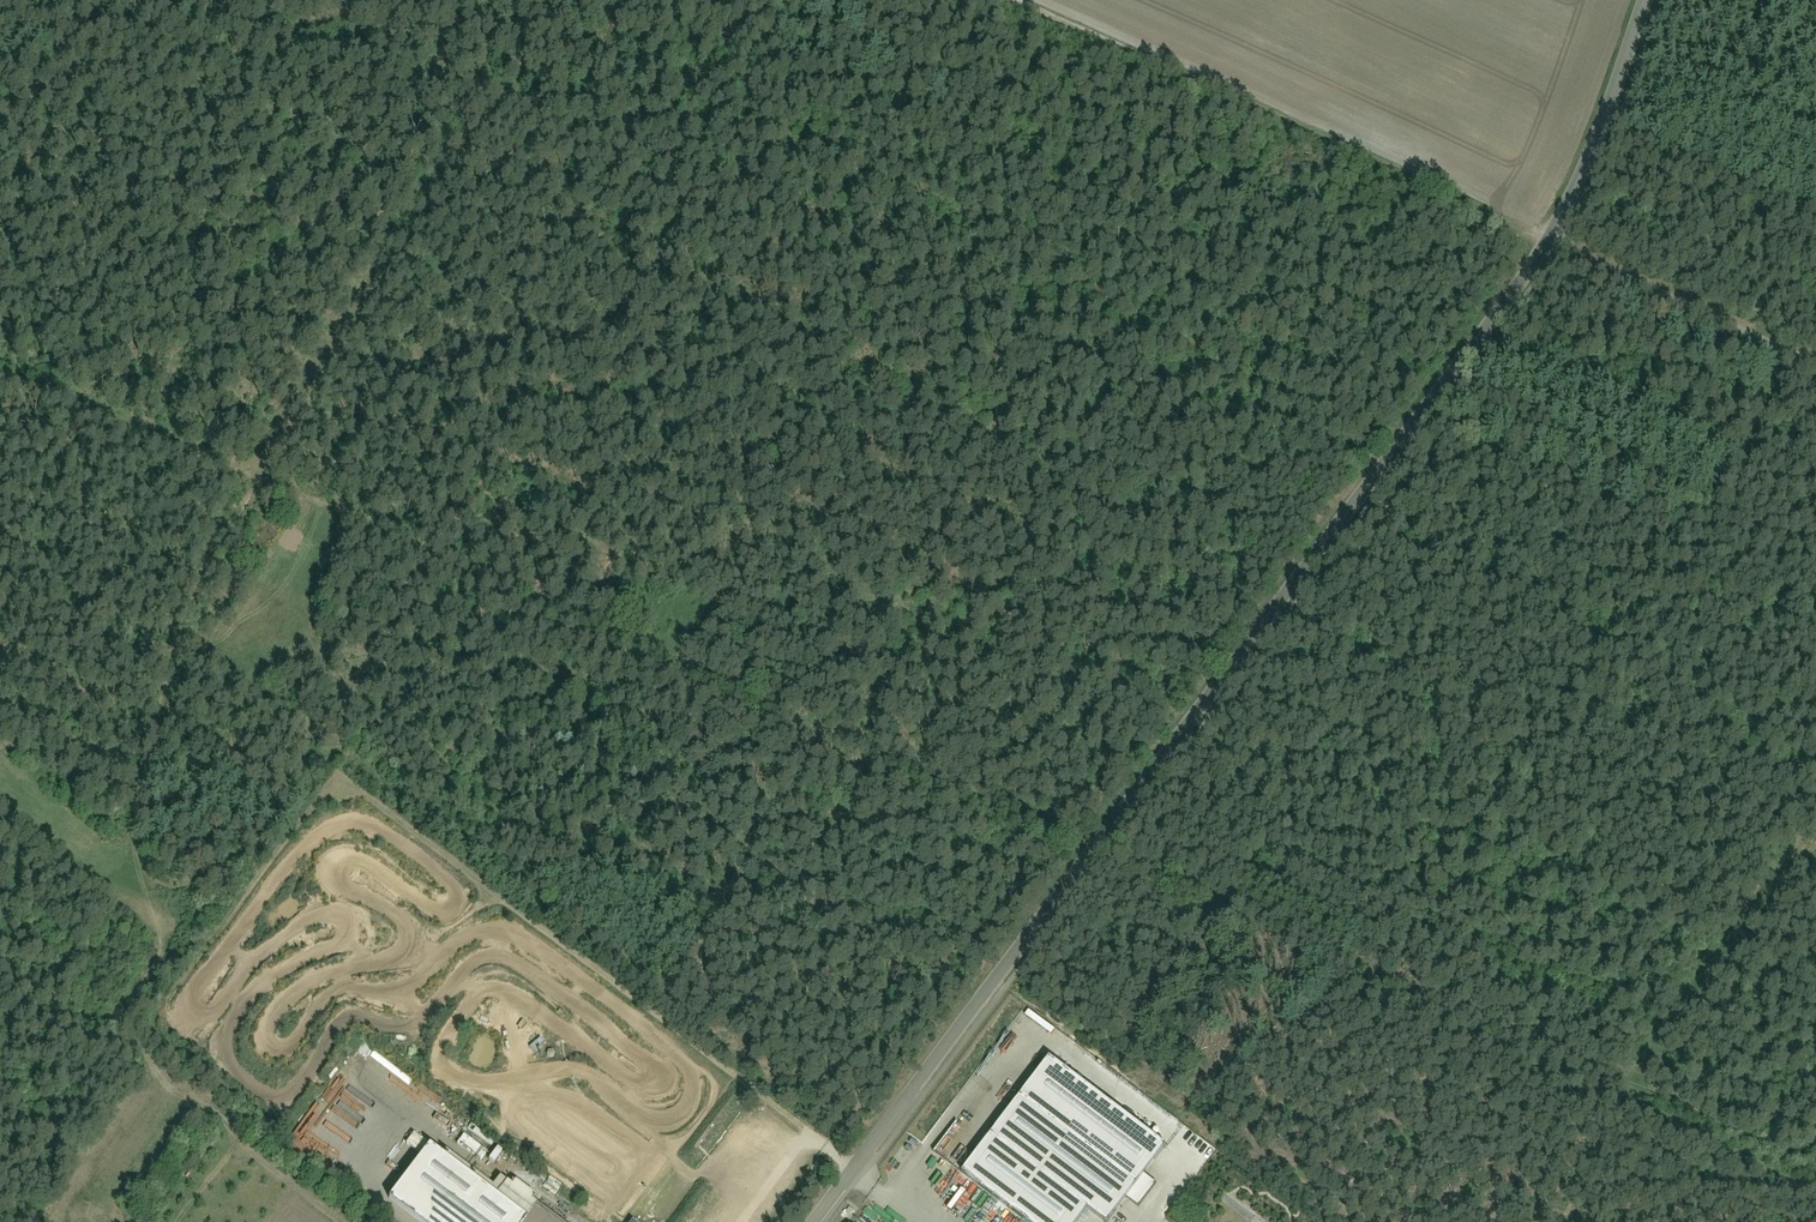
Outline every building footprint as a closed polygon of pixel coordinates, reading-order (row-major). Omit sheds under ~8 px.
[(962,1175),(1026,1221),(1080,1221),(1089,1210),(1105,1221),(1110,1221),(1128,1197),(1138,1204),(1155,1182),(1144,1174),(1167,1144),(1050,1057),(962,1175)] [(497,1177),(489,1187),(430,1142),(387,1199),(417,1221),(556,1221),(497,1177)]
